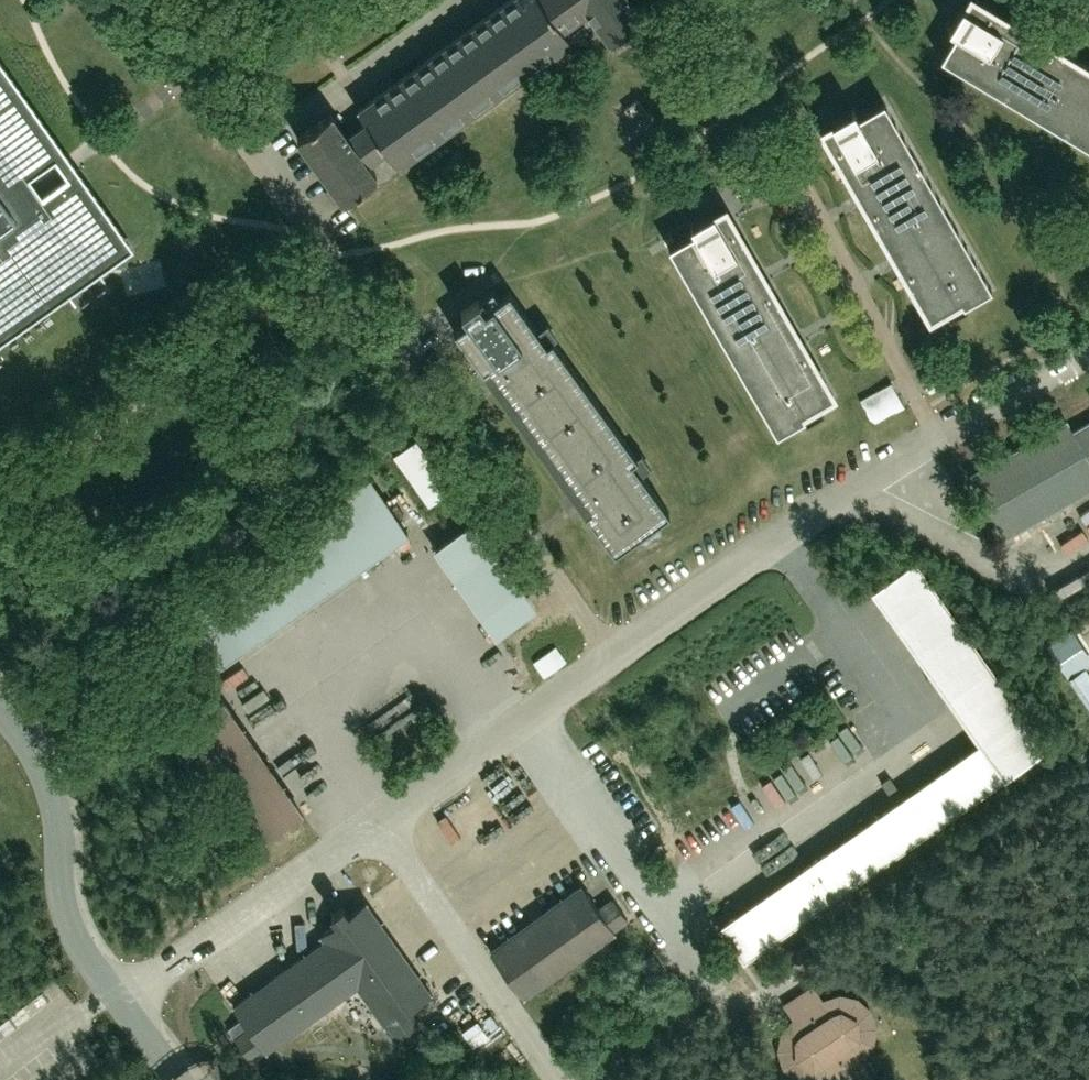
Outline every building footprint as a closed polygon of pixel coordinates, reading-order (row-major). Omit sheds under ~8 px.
[(630,0),(507,0),(356,109),(366,122),(347,135),(331,113),(297,137),(342,199),(376,174),(367,163),(386,149),(397,165),(571,40),(562,29),(587,11),(609,42),(643,18),(630,0)] [(1088,148),(1088,68),(1062,52),(1059,57),(1049,51),(1052,46),(1053,44),(1044,39),(1043,40),(1033,34),(1001,15),(998,20),(988,14),(991,9),(992,8),(983,2),(982,3),(977,0),(968,0),(964,7),(962,5),(952,21),(948,28),(955,32),(940,58),(1088,148)] [(585,30),(580,22),(574,26),(569,29),(574,37),(580,45),(585,41),(591,37),(585,30)] [(28,177),(35,171),(45,164),(54,158),(0,81),(0,328),(75,275),(116,245),(81,195),(68,177),(59,184),(49,190),(42,196),(28,177)] [(624,109),(638,129),(651,119),(637,99),(624,109)] [(991,288),(883,101),(857,116),(853,109),(842,115),(830,122),(832,124),(821,130),(828,142),(826,143),(827,143),(832,152),(833,152),(838,149),(844,159),(839,162),(857,194),(863,204),(862,205),(867,214),(869,213),(874,211),(879,221),(874,223),(893,255),(899,266),(898,267),(903,276),(904,275),(909,272),(915,282),(910,285),(929,318),(944,309),(960,300),(963,305),(963,304),(991,288)] [(713,213),(712,211),(699,219),(689,224),(694,232),(668,247),(776,434),(803,418),(804,417),(801,413),(818,403),(832,395),(814,362),(809,365),(803,355),(808,352),(809,352),(804,343),(804,342),(802,343),(797,333),(778,301),(773,303),(767,293),(772,290),(773,290),(768,281),(768,280),(767,281),(761,271),(743,239),(737,242),(732,232),(737,229),(738,228),(733,219),(732,219),(731,219),(724,207),(713,213)] [(546,341),(509,290),(485,307),(479,299),(462,311),(468,319),(454,329),(482,370),(489,366),(590,507),(584,511),(614,552),(669,512),(631,460),(637,456),(551,337),(546,341)] [(306,296),(297,302),(304,312),(313,305),(306,296)] [(314,307),(305,313),(311,322),(320,315),(314,307)] [(891,382),(859,399),(872,424),(904,407),(891,382)] [(1072,429),(1065,418),(969,473),(1004,534),(1088,485),(1088,419),(1072,429)] [(370,480),(180,613),(215,664),(403,533),(404,533),(406,532),(370,480)] [(437,545),(435,547),(497,637),(499,635),(498,634),(533,610),(472,523),(438,547),(437,545)] [(871,587),(981,744),(720,927),(743,960),(1046,748),(913,560),(875,587),(874,585),(871,587)] [(218,700),(184,723),(265,840),(302,815),(291,799),(290,799),(219,697),(217,698),(218,700)] [(581,885),(489,951),(521,996),(614,930),(612,928),(627,918),(612,898),(598,908),(581,885)] [(249,1030),(235,1040),(249,1060),(263,1049),(265,1051),(356,986),(385,1025),(387,1024),(397,1039),(418,1024),(408,1010),(431,993),(365,901),(347,913),(341,904),(330,912),(337,921),(319,933),(324,940),(232,1006),(249,1030)] [(775,1050),(781,1067),(794,1079),(801,1079),(821,1079),(830,1077),(832,1079),(857,1079),(862,1077),(870,1072),(860,1057),(871,1043),(873,1026),(867,1009),(854,998),(837,995),(821,1000),(811,985),(801,992),(790,999),(780,1005),(790,1020),(779,1033),(775,1050)]
